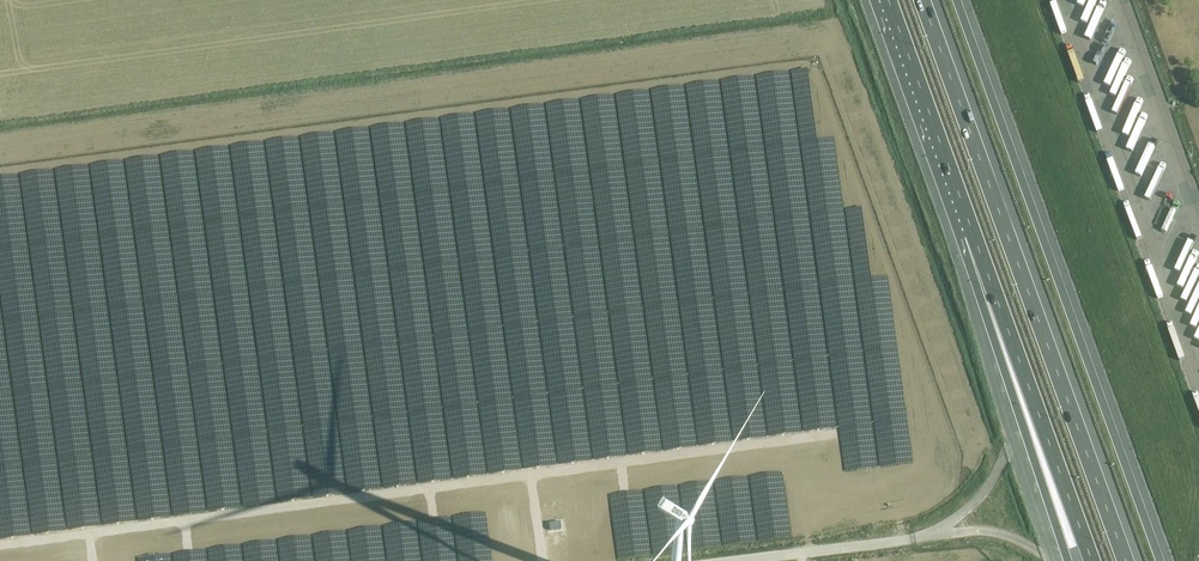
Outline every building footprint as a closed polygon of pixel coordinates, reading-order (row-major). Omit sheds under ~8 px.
[(1086,21),(1095,0),(1089,0),(1081,18),(1086,21)] [(1099,0),(1087,31),(1093,33),(1105,3),(1099,0)] [(1154,287),(1159,285),(1148,258),(1143,260),(1154,287)]
